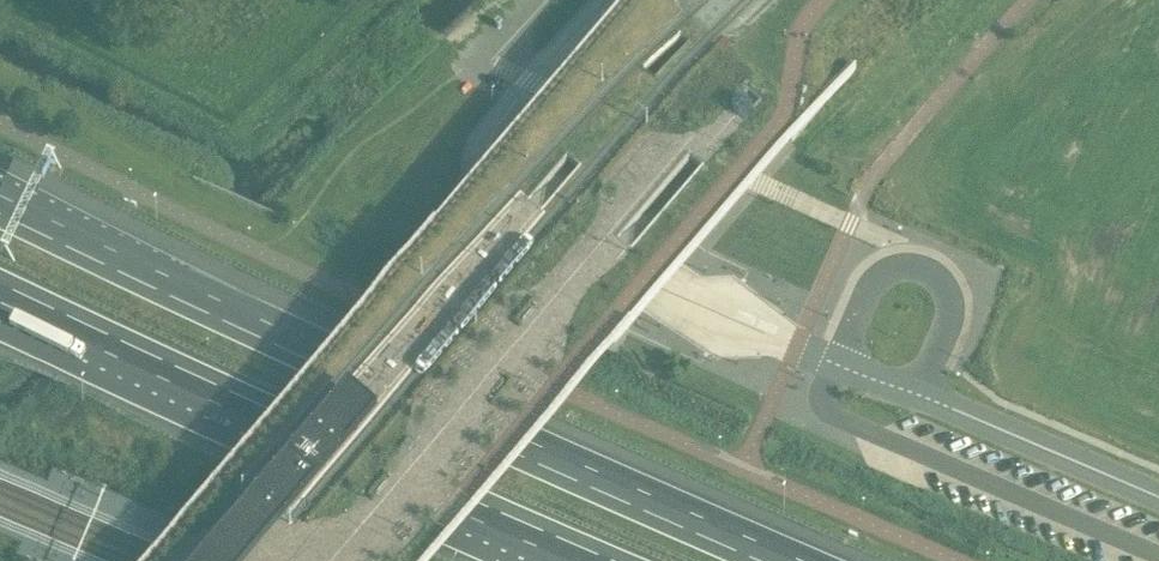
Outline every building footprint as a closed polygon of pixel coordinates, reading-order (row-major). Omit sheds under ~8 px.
[(211,560),(262,560),(378,426),(348,400),(211,560)]
